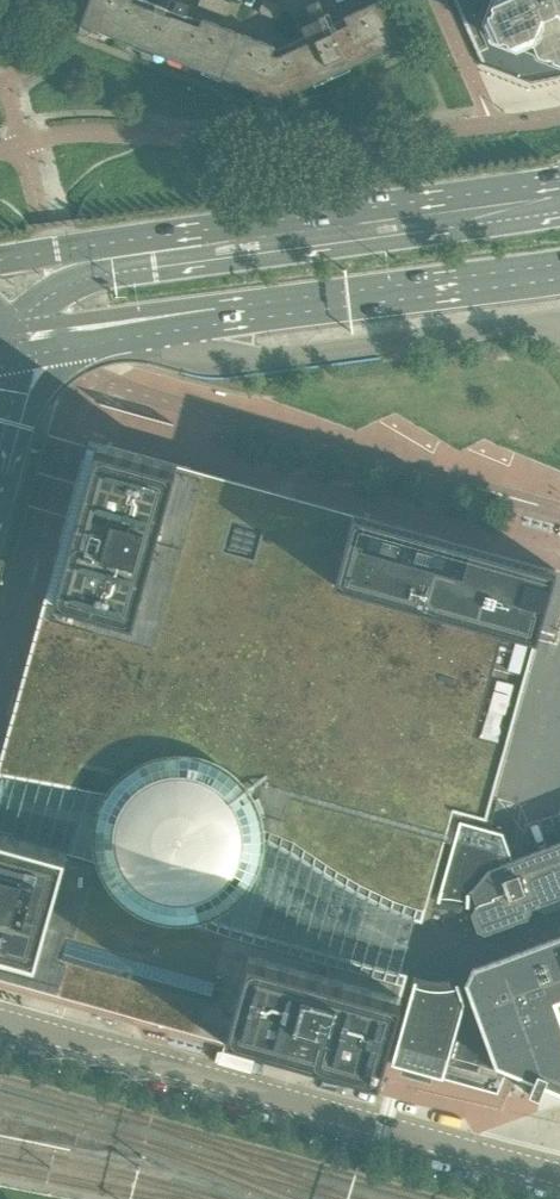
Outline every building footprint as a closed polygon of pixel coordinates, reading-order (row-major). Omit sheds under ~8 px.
[(383,52),(379,44),(386,41),(392,55),(397,56),(404,54),(380,0),(343,17),(347,24),(276,56),(272,54),(275,46),(202,18),(199,26),(131,1),(132,0),(89,0),(77,34),(83,36),(88,34),(93,20),(100,23),(97,31),(135,45),(138,37),(145,40),(140,54),(142,58),(162,66),(166,64),(169,58),(204,71),(207,63),(215,66),(209,80),(211,85),(223,89),(228,87),(233,73),(240,76),(237,84),(255,91),(252,100),(258,102),(263,100),(265,94),(278,99),(315,82),(311,75),(318,71),(324,85),(329,87),(349,78),(351,73),(348,67),(383,52)] [(177,0),(163,0),(161,5),(185,14),(189,5),(177,0)] [(228,15),(233,3),(223,0),(200,0),(197,6),(224,17),(228,15)] [(281,12),(282,9),(280,5),(266,0),(262,0),(258,10),(260,14),(277,20),(281,12)] [(485,23),(492,39),(559,66),(559,0),(493,0),(485,23)] [(329,25),(318,1),(306,6),(313,21),(301,26),(305,36),(329,25)] [(224,1040),(376,1083),(379,1072),(440,1089),(443,1078),(497,1093),(507,1070),(495,1066),(466,984),(459,986),(458,984),(442,987),(453,946),(442,943),(454,899),(468,903),(476,903),(470,888),(487,868),(512,859),(507,843),(519,847),(525,824),(556,832),(559,819),(559,572),(556,570),(350,513),(173,463),(89,439),(51,573),(0,757),(0,978),(224,1040)] [(465,982),(466,984),(495,1066),(507,1070),(559,1092),(559,841),(512,859),(487,868),(470,888),(476,903),(476,905),(474,906),(471,913),(476,929),(482,945),(465,982)]
